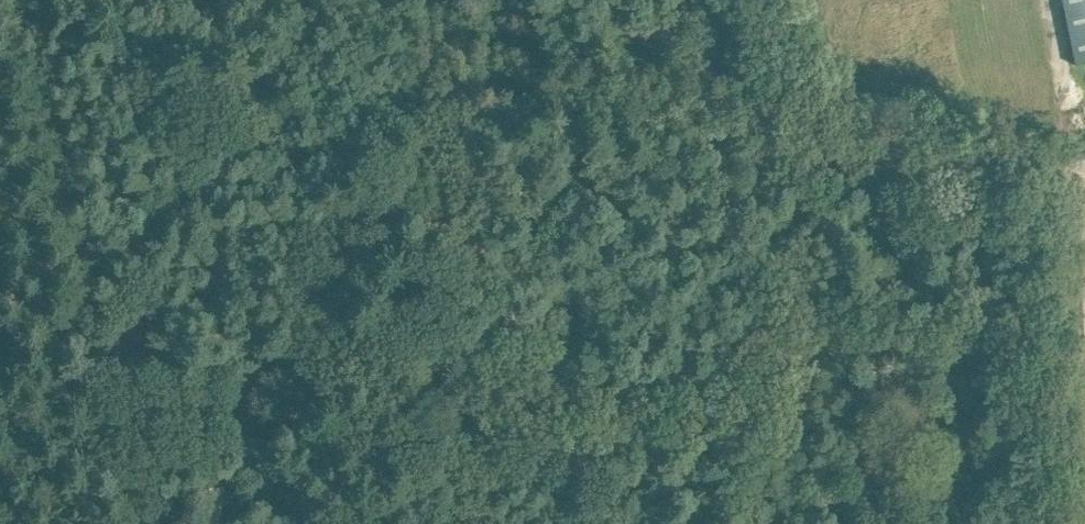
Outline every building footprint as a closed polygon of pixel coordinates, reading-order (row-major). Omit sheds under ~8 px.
[(1084,63),(1084,0),(1065,0),(1078,65),(1084,63)] [(293,382),(292,420),(333,420),(333,382),(293,382)]
